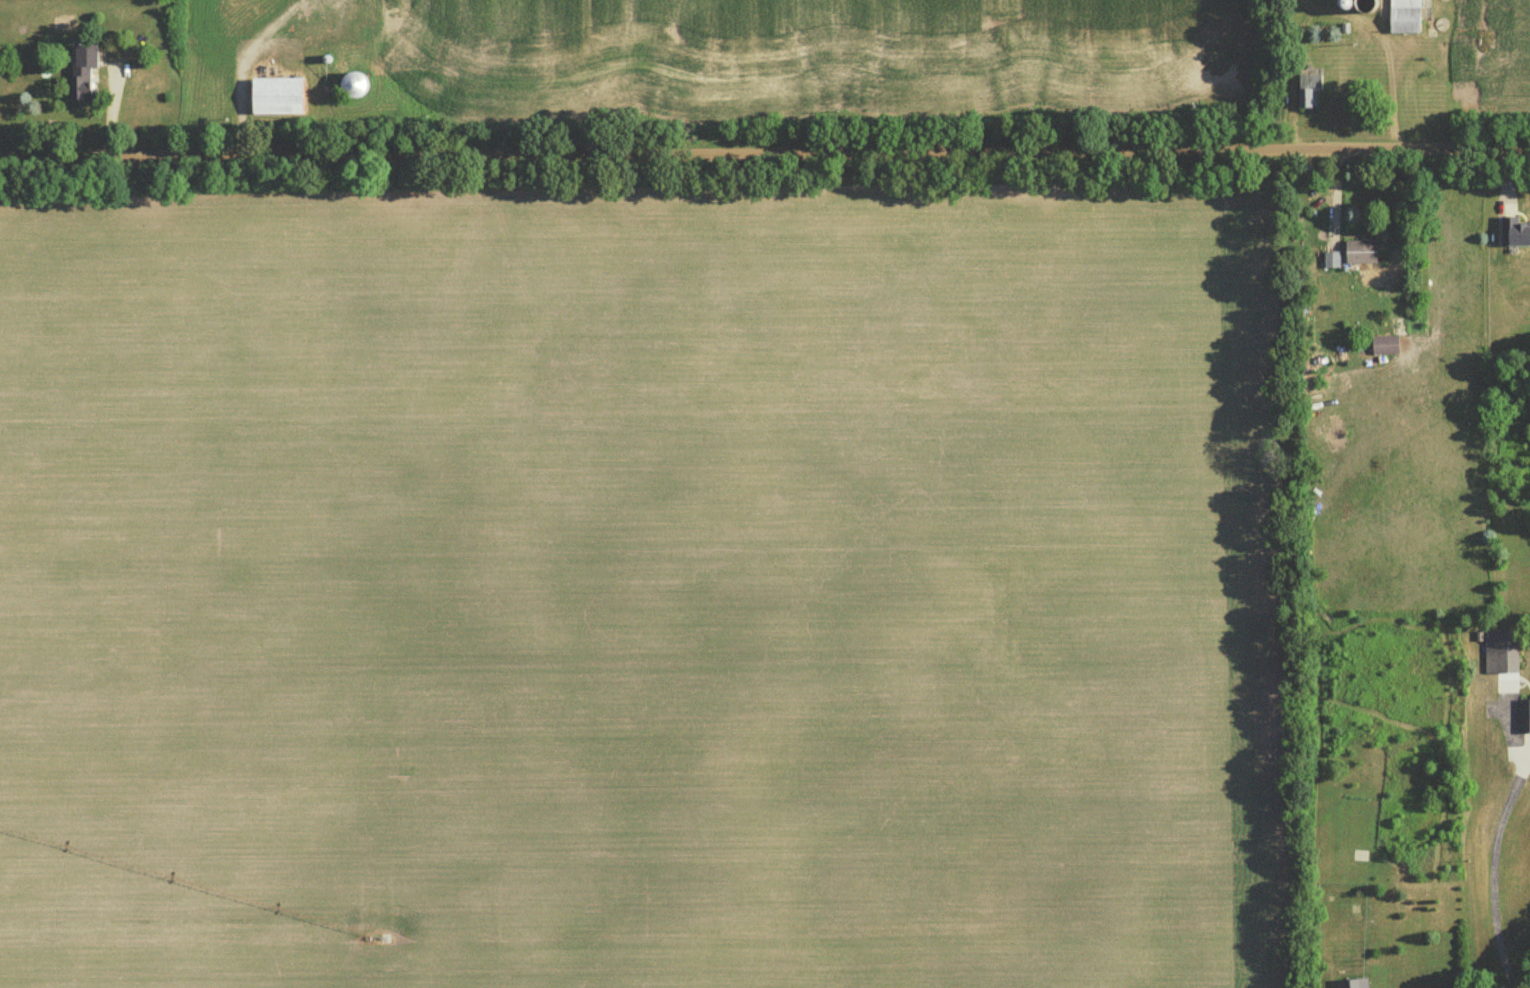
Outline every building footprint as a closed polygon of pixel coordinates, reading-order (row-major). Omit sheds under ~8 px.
[(1420,0),(1389,0),(1389,37),(1419,37),(1420,0)] [(70,104),(96,103),(95,47),(70,48),(70,104)] [(1321,94),(1321,72),(1297,72),(1297,112),(1317,112),(1317,94),(1321,94)] [(345,77),(345,99),(360,99),(360,77),(345,77)] [(302,117),(302,82),(249,82),(249,117),(302,117)] [(1529,250),(1529,227),(1517,227),(1517,221),(1505,221),(1505,250),(1529,250)] [(1376,268),(1376,243),(1344,243),(1344,268),(1376,268)] [(1338,271),(1338,256),(1324,256),(1324,271),(1338,271)] [(1397,341),(1371,341),(1371,359),(1397,359),(1397,341)] [(1517,635),(1484,635),(1484,678),(1517,678),(1517,635)] [(1529,738),(1529,704),(1520,704),(1520,738),(1529,738)]
